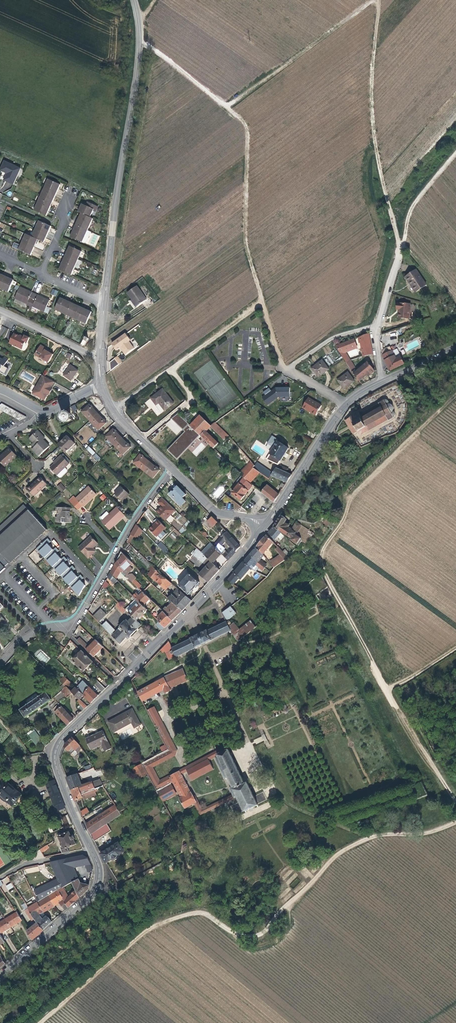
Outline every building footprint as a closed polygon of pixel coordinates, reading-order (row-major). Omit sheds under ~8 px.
[(21,169),(5,161),(0,171),(7,174),(5,178),(4,181),(13,185),(21,169)] [(59,189),(61,185),(49,179),(45,187),(57,193),(59,189)] [(55,197),(57,193),(45,187),(41,195),(53,201),(55,197)] [(52,204),(53,201),(41,195),(38,203),(50,208),(52,204)] [(94,211),(96,206),(88,202),(86,206),(82,204),(80,208),(78,212),(81,213),(90,218),(94,211)] [(48,212),(50,208),(38,203),(34,211),(46,216),(48,212)] [(88,231),(93,219),(90,218),(81,213),(79,219),(76,225),(88,231)] [(49,230),(51,227),(39,221),(36,229),(48,234),(49,230)] [(86,235),(88,231),(76,225),(74,231),(71,237),(84,243),(85,243),(86,243),(86,242),(87,242),(89,238),(90,237),(86,235)] [(46,238),(48,234),(36,229),(32,237),(38,240),(44,242),(46,238)] [(36,243),(38,240),(32,237),(26,234),(22,242),(34,247),(36,243)] [(33,251),(34,247),(22,242),(19,250),(31,255),(33,251)] [(78,259),(82,251),(70,246),(68,250),(66,254),(78,260),(78,259)] [(75,267),(78,260),(66,254),(64,259),(63,262),(75,267)] [(71,275),(75,267),(63,262),(61,266),(59,270),(71,275)] [(416,270),(406,277),(411,285),(416,292),(426,285),(416,270)] [(9,292),(14,280),(10,278),(6,276),(0,288),(9,292)] [(136,308),(147,300),(137,286),(128,293),(133,300),(130,302),(132,304),(135,309),(136,308)] [(29,307),(35,293),(32,292),(28,290),(20,287),(18,291),(15,299),(14,302),(25,308),(26,305),(29,307)] [(44,312),(50,300),(43,297),(38,295),(35,293),(29,307),(32,308),(33,307),(44,312)] [(63,313),(68,301),(66,300),(61,298),(55,310),(63,313)] [(70,317),(76,305),(72,303),(68,301),(63,313),(70,317)] [(410,319),(411,304),(399,303),(398,309),(399,310),(399,312),(399,318),(410,319)] [(78,320),(84,308),(80,306),(76,305),(70,317),(78,320)] [(86,324),(92,312),(88,310),(84,308),(78,320),(86,324)] [(22,349),(26,342),(27,342),(30,338),(25,336),(24,338),(21,337),(14,334),(10,343),(22,349)] [(131,341),(126,334),(113,344),(117,351),(121,348),(123,350),(126,354),(134,349),(129,342),(131,341)] [(371,346),(369,334),(360,337),(363,356),(373,354),(371,346)] [(344,350),(356,346),(356,345),(354,339),(336,346),(340,352),(344,350)] [(48,363),(53,355),(49,352),(46,350),(46,349),(41,345),(35,355),(48,363)] [(405,364),(403,360),(401,357),(396,359),(392,351),(395,350),(393,347),(391,348),(390,347),(382,351),(383,355),(385,359),(390,371),(396,368),(405,364)] [(350,360),(344,350),(340,352),(346,363),(350,360)] [(9,359),(4,357),(2,359),(0,358),(0,370),(1,370),(3,366),(5,367),(9,359)] [(111,371),(122,363),(118,357),(110,362),(111,371)] [(320,376),(329,369),(322,360),(312,368),(319,377),(320,376)] [(356,369),(350,360),(346,363),(352,372),(356,369)] [(368,377),(375,371),(370,365),(368,362),(363,366),(362,364),(361,366),(362,367),(358,370),(356,369),(352,372),(360,381),(367,375),(368,377)] [(73,378),(78,371),(71,365),(64,375),(71,381),(73,378)] [(355,381),(348,372),(337,380),(341,384),(344,389),(355,381)] [(51,391),(53,388),(52,387),(55,382),(45,376),(43,375),(33,393),(45,400),(48,394),(49,395),(51,391)] [(279,397),(290,397),(290,388),(276,388),(272,391),(269,388),(263,393),(265,396),(263,398),(268,405),(279,397)] [(161,413),(174,403),(163,389),(151,398),(157,406),(156,406),(161,413)] [(316,415),(322,406),(317,402),(316,403),(314,402),(314,401),(309,398),(303,408),(316,415)] [(361,436),(389,420),(394,417),(395,417),(396,416),(396,415),(396,414),(396,413),(396,412),(395,412),(395,411),(394,411),(394,410),(395,410),(395,409),(394,408),(394,407),(394,406),(393,405),(392,404),(391,404),(390,404),(389,404),(389,403),(389,402),(389,401),(388,400),(387,400),(386,399),(385,400),(361,414),(360,412),(350,418),(359,432),(361,436)] [(2,403),(0,405),(0,410),(15,418),(20,421),(27,417),(2,403)] [(94,408),(90,404),(82,412),(90,421),(98,413),(94,408)] [(103,418),(98,413),(90,421),(99,430),(107,423),(103,418)] [(189,425),(177,413),(172,419),(185,432),(167,450),(177,460),(200,436),(189,425)] [(218,443),(206,431),(210,426),(211,426),(199,414),(189,425),(200,436),(213,448),(218,443)] [(359,432),(350,418),(345,420),(354,435),(359,432)] [(229,435),(215,422),(211,426),(210,426),(224,440),(229,435)] [(115,446),(122,438),(118,433),(114,429),(106,436),(110,440),(108,442),(112,447),(114,445),(115,446)] [(39,456),(50,446),(44,440),(45,438),(38,430),(33,435),(29,438),(34,443),(36,445),(34,447),(32,449),(39,456)] [(66,452),(75,443),(68,436),(63,440),(59,444),(66,452)] [(123,455),(131,447),(127,443),(122,438),(115,446),(123,455)] [(284,456),(289,448),(283,445),(283,444),(283,442),(281,441),(279,441),(279,442),(278,441),(266,459),(278,465),(284,456)] [(96,453),(89,446),(87,449),(93,455),(96,453)] [(17,456),(10,448),(7,451),(6,452),(5,453),(0,457),(0,461),(5,467),(17,456)] [(101,458),(96,453),(93,455),(99,461),(101,458)] [(143,471),(150,462),(145,457),(141,454),(134,463),(143,471)] [(57,476),(70,463),(62,455),(59,458),(60,459),(55,464),(50,468),(57,476)] [(250,483),(260,472),(254,468),(255,466),(251,461),(240,474),(250,483)] [(153,479),(160,470),(155,466),(150,462),(143,471),(153,479)] [(271,476),(265,471),(266,469),(257,463),(255,466),(254,468),(260,472),(269,479),(271,476)] [(287,482),(292,475),(287,472),(281,470),(277,468),(272,475),(280,479),(287,482)] [(35,496),(48,484),(41,477),(36,480),(28,489),(35,496)] [(56,487),(61,492),(66,488),(61,483),(56,487)] [(241,500),(246,495),(245,495),(246,493),(248,490),(239,483),(231,492),(241,500)] [(86,504),(97,494),(89,486),(76,498),(83,507),(86,504)] [(126,498),(130,494),(122,486),(115,494),(123,502),(126,498)] [(183,498),(187,495),(178,486),(173,490),(169,494),(181,506),(186,501),(183,498)] [(278,496),(266,487),(265,487),(264,488),(263,487),(262,487),(260,491),(268,498),(274,503),(278,496)] [(166,521),(174,513),(176,510),(168,502),(163,498),(159,501),(162,504),(163,505),(162,506),(157,512),(163,518),(166,521)] [(47,529),(29,510),(24,505),(0,527),(0,573),(6,568),(5,567),(9,563),(9,564),(47,529)] [(72,523),(72,516),(70,516),(70,513),(70,511),(67,511),(68,508),(56,507),(56,511),(58,511),(58,517),(56,517),(56,522),(72,523)] [(114,525),(125,515),(117,507),(102,522),(108,529),(113,524),(114,525)] [(296,523),(291,530),(288,528),(289,527),(289,526),(289,525),(285,522),(286,521),(286,520),(281,516),(277,521),(274,526),(279,531),(280,530),(290,537),(289,539),(299,545),(300,544),(302,545),(303,543),(306,545),(314,533),(298,523),(296,523)] [(213,527),(218,522),(213,517),(207,522),(213,527)] [(157,537),(166,528),(159,521),(154,526),(150,530),(157,537)] [(182,535),(192,524),(188,521),(178,532),(182,535)] [(284,535),(281,533),(279,531),(274,526),(272,529),(269,533),(275,539),(278,537),(281,539),(284,535)] [(240,547),(227,532),(222,537),(215,546),(222,553),(222,554),(228,561),(240,547)] [(273,542),(274,542),(267,535),(263,539),(256,548),(263,554),(273,542)] [(93,548),(98,544),(91,536),(79,548),(89,558),(93,554),(91,551),(93,548)] [(45,558),(53,550),(48,544),(51,542),(48,539),(37,549),(45,558)] [(163,550),(166,547),(161,542),(158,545),(163,550)] [(222,554),(222,553),(215,546),(214,545),(211,543),(202,552),(205,555),(212,563),(213,563),(222,554)] [(287,556),(277,546),(275,548),(280,554),(282,557),(284,559),(287,556)] [(53,567),(62,559),(56,553),(59,551),(56,548),(53,550),(45,558),(53,567)] [(264,556),(264,555),(263,554),(256,548),(252,552),(250,555),(258,563),(260,560),(264,556)] [(213,563),(212,563),(205,555),(202,552),(201,552),(198,549),(193,554),(205,565),(201,569),(203,570),(200,573),(199,574),(208,582),(220,570),(213,563)] [(123,572),(133,563),(122,552),(118,558),(115,564),(121,571),(123,573),(123,572)] [(277,564),(284,559),(282,557),(280,554),(272,558),(277,564)] [(261,565),(258,563),(250,555),(247,558),(244,562),(251,568),(255,571),(259,567),(263,571),(265,568),(261,565)] [(160,569),(167,561),(161,556),(154,564),(160,569)] [(61,576),(70,568),(65,562),(67,560),(64,557),(62,559),(53,567),(61,576)] [(277,564),(272,558),(268,561),(268,562),(272,567),(277,564)] [(267,565),(260,560),(258,563),(261,565),(265,568),(267,565)] [(244,576),(251,568),(244,562),(237,570),(227,581),(234,585),(239,578),(241,580),(244,576)] [(121,571),(115,564),(113,568),(120,573),(121,571)] [(70,585),(78,577),(73,571),(75,569),(73,566),(70,568),(61,576),(70,585)] [(116,579),(120,573),(113,568),(112,570),(110,573),(116,579)] [(172,584),(155,568),(152,572),(152,571),(149,575),(155,580),(156,579),(160,583),(159,584),(166,590),(172,584)] [(116,579),(110,573),(108,577),(114,584),(118,581),(116,579)] [(196,587),(199,584),(200,583),(190,573),(179,585),(189,595),(189,594),(190,594),(193,591),(193,590),(196,587)] [(145,590),(130,574),(127,576),(141,590),(143,592),(144,592),(145,590)] [(79,596),(86,585),(81,580),(84,578),(81,575),(78,577),(70,585),(79,596)] [(183,611),(192,600),(178,588),(178,589),(174,592),(179,597),(178,599),(173,594),(168,599),(173,602),(183,611)] [(150,599),(144,592),(143,592),(141,590),(138,594),(137,592),(133,596),(135,598),(136,599),(139,602),(140,602),(144,606),(150,599)] [(144,606),(140,602),(139,602),(136,599),(126,610),(127,610),(133,617),(137,620),(148,610),(144,606)] [(126,610),(118,602),(115,605),(123,613),(126,610)] [(172,621),(183,611),(173,602),(167,608),(166,607),(163,611),(164,612),(172,621)] [(226,620),(236,613),(231,606),(222,612),(226,620)] [(98,622),(107,614),(101,609),(93,617),(98,622)] [(165,628),(172,621),(164,612),(157,619),(159,621),(165,628)] [(137,630),(141,625),(142,625),(137,620),(133,617),(128,622),(127,620),(120,627),(120,628),(112,636),(120,644),(126,637),(128,635),(130,637),(137,630)] [(165,628),(159,621),(157,624),(157,625),(162,631),(165,628)] [(169,660),(195,648),(195,649),(205,644),(212,640),(231,631),(232,630),(230,626),(229,625),(227,622),(226,621),(206,631),(206,630),(199,633),(189,638),(190,639),(171,648),(169,641),(160,650),(164,653),(165,652),(169,660)] [(238,641),(256,627),(251,621),(240,630),(234,623),(230,626),(232,630),(231,631),(232,633),(238,641)] [(115,630),(107,622),(102,626),(110,635),(115,630)] [(87,645),(80,638),(77,641),(86,649),(87,650),(89,648),(86,645),(87,645)] [(94,657),(104,647),(97,640),(89,648),(87,650),(94,657)] [(41,650),(36,656),(44,665),(50,659),(41,650)] [(84,672),(93,662),(82,651),(73,661),(84,672)] [(171,690),(170,687),(188,679),(183,668),(163,677),(164,678),(138,692),(143,702),(164,690),(166,693),(171,690)] [(70,681),(65,676),(60,680),(62,682),(64,684),(66,686),(70,681)] [(106,689),(97,680),(93,683),(102,692),(106,689)] [(98,696),(90,687),(83,681),(77,688),(84,695),(91,703),(98,696)] [(68,698),(73,693),(72,692),(71,691),(66,687),(63,689),(53,698),(58,703),(62,700),(61,700),(66,696),(68,698)] [(84,695),(77,688),(76,687),(72,692),(73,693),(79,700),(80,700),(80,699),(84,695)] [(26,717),(52,700),(46,692),(20,710),(26,717)] [(76,717),(72,713),(70,715),(59,704),(53,709),(68,725),(76,717)] [(114,732),(132,723),(135,728),(141,725),(133,709),(109,722),(114,732)] [(169,739),(170,739),(162,723),(161,723),(160,721),(154,724),(168,750),(171,755),(174,754),(175,751),(169,739)] [(42,741),(34,729),(28,733),(32,739),(36,745),(42,741)] [(112,749),(103,731),(86,739),(91,750),(103,744),(106,751),(112,749)] [(82,748),(73,738),(66,745),(65,747),(72,754),(74,756),(82,749),(82,748)] [(217,755),(228,750),(225,746),(217,751),(218,751),(180,771),(181,774),(187,770),(209,759),(217,754),(217,755)] [(159,782),(151,766),(171,755),(168,750),(142,763),(148,774),(157,791),(163,787),(171,783),(168,777),(159,782)] [(258,805),(247,783),(245,784),(228,750),(217,755),(218,756),(216,758),(216,759),(225,778),(226,779),(227,779),(229,778),(233,787),(231,788),(230,789),(233,795),(235,798),(237,796),(245,811),(258,805)] [(192,780),(213,768),(209,759),(187,770),(192,780)] [(148,774),(142,763),(133,768),(139,779),(148,774)] [(181,774),(180,771),(168,777),(171,783),(173,782),(181,797),(179,799),(184,807),(185,808),(195,803),(197,802),(193,796),(181,774)] [(95,790),(104,786),(100,779),(82,785),(79,778),(68,782),(72,790),(79,787),(82,794),(95,790)] [(5,780),(0,786),(0,795),(1,795),(1,796),(2,798),(3,799),(4,800),(6,801),(7,802),(8,802),(13,806),(14,805),(14,806),(17,806),(18,804),(18,802),(17,801),(22,795),(5,780)] [(84,800),(97,794),(95,790),(82,794),(79,787),(72,790),(76,800),(83,797),(84,800)] [(201,814),(235,798),(233,795),(202,810),(195,796),(193,796),(197,802),(195,803),(201,814)] [(107,823),(121,814),(120,812),(116,805),(86,824),(91,834),(107,823)] [(82,816),(89,812),(87,807),(80,811),(82,816)] [(72,823),(68,815),(62,817),(66,826),(72,823)] [(95,841),(111,831),(107,823),(91,834),(95,841)] [(76,844),(74,839),(75,839),(74,835),(72,837),(69,832),(59,837),(65,849),(61,851),(63,854),(70,852),(68,848),(76,844)] [(119,855),(124,852),(119,843),(101,854),(106,863),(112,859),(115,859),(118,858),(119,855)] [(81,883),(79,879),(77,880),(75,875),(71,876),(67,866),(73,865),(85,863),(88,872),(92,873),(93,869),(88,857),(84,855),(51,862),(62,887),(62,888),(63,887),(73,882),(76,890),(80,897),(88,890),(89,885),(81,883)] [(79,879),(73,865),(67,866),(71,876),(75,875),(77,880),(79,879)] [(68,907),(80,897),(76,890),(69,897),(63,887),(62,888),(62,887),(58,890),(68,907)] [(68,907),(58,890),(48,896),(54,906),(60,902),(66,910),(68,907)] [(47,916),(43,912),(54,906),(48,896),(38,902),(28,908),(29,908),(29,909),(30,911),(31,912),(32,914),(34,918),(38,923),(39,923),(44,929),(52,922),(47,916)] [(44,929),(39,923),(38,923),(34,918),(32,914),(31,912),(30,911),(29,909),(29,908),(25,911),(35,925),(28,931),(29,933),(28,933),(33,939),(44,929)] [(22,920),(17,912),(6,919),(11,927),(22,921),(22,920)] [(6,919),(0,922),(0,933),(0,934),(11,927),(6,919)]
